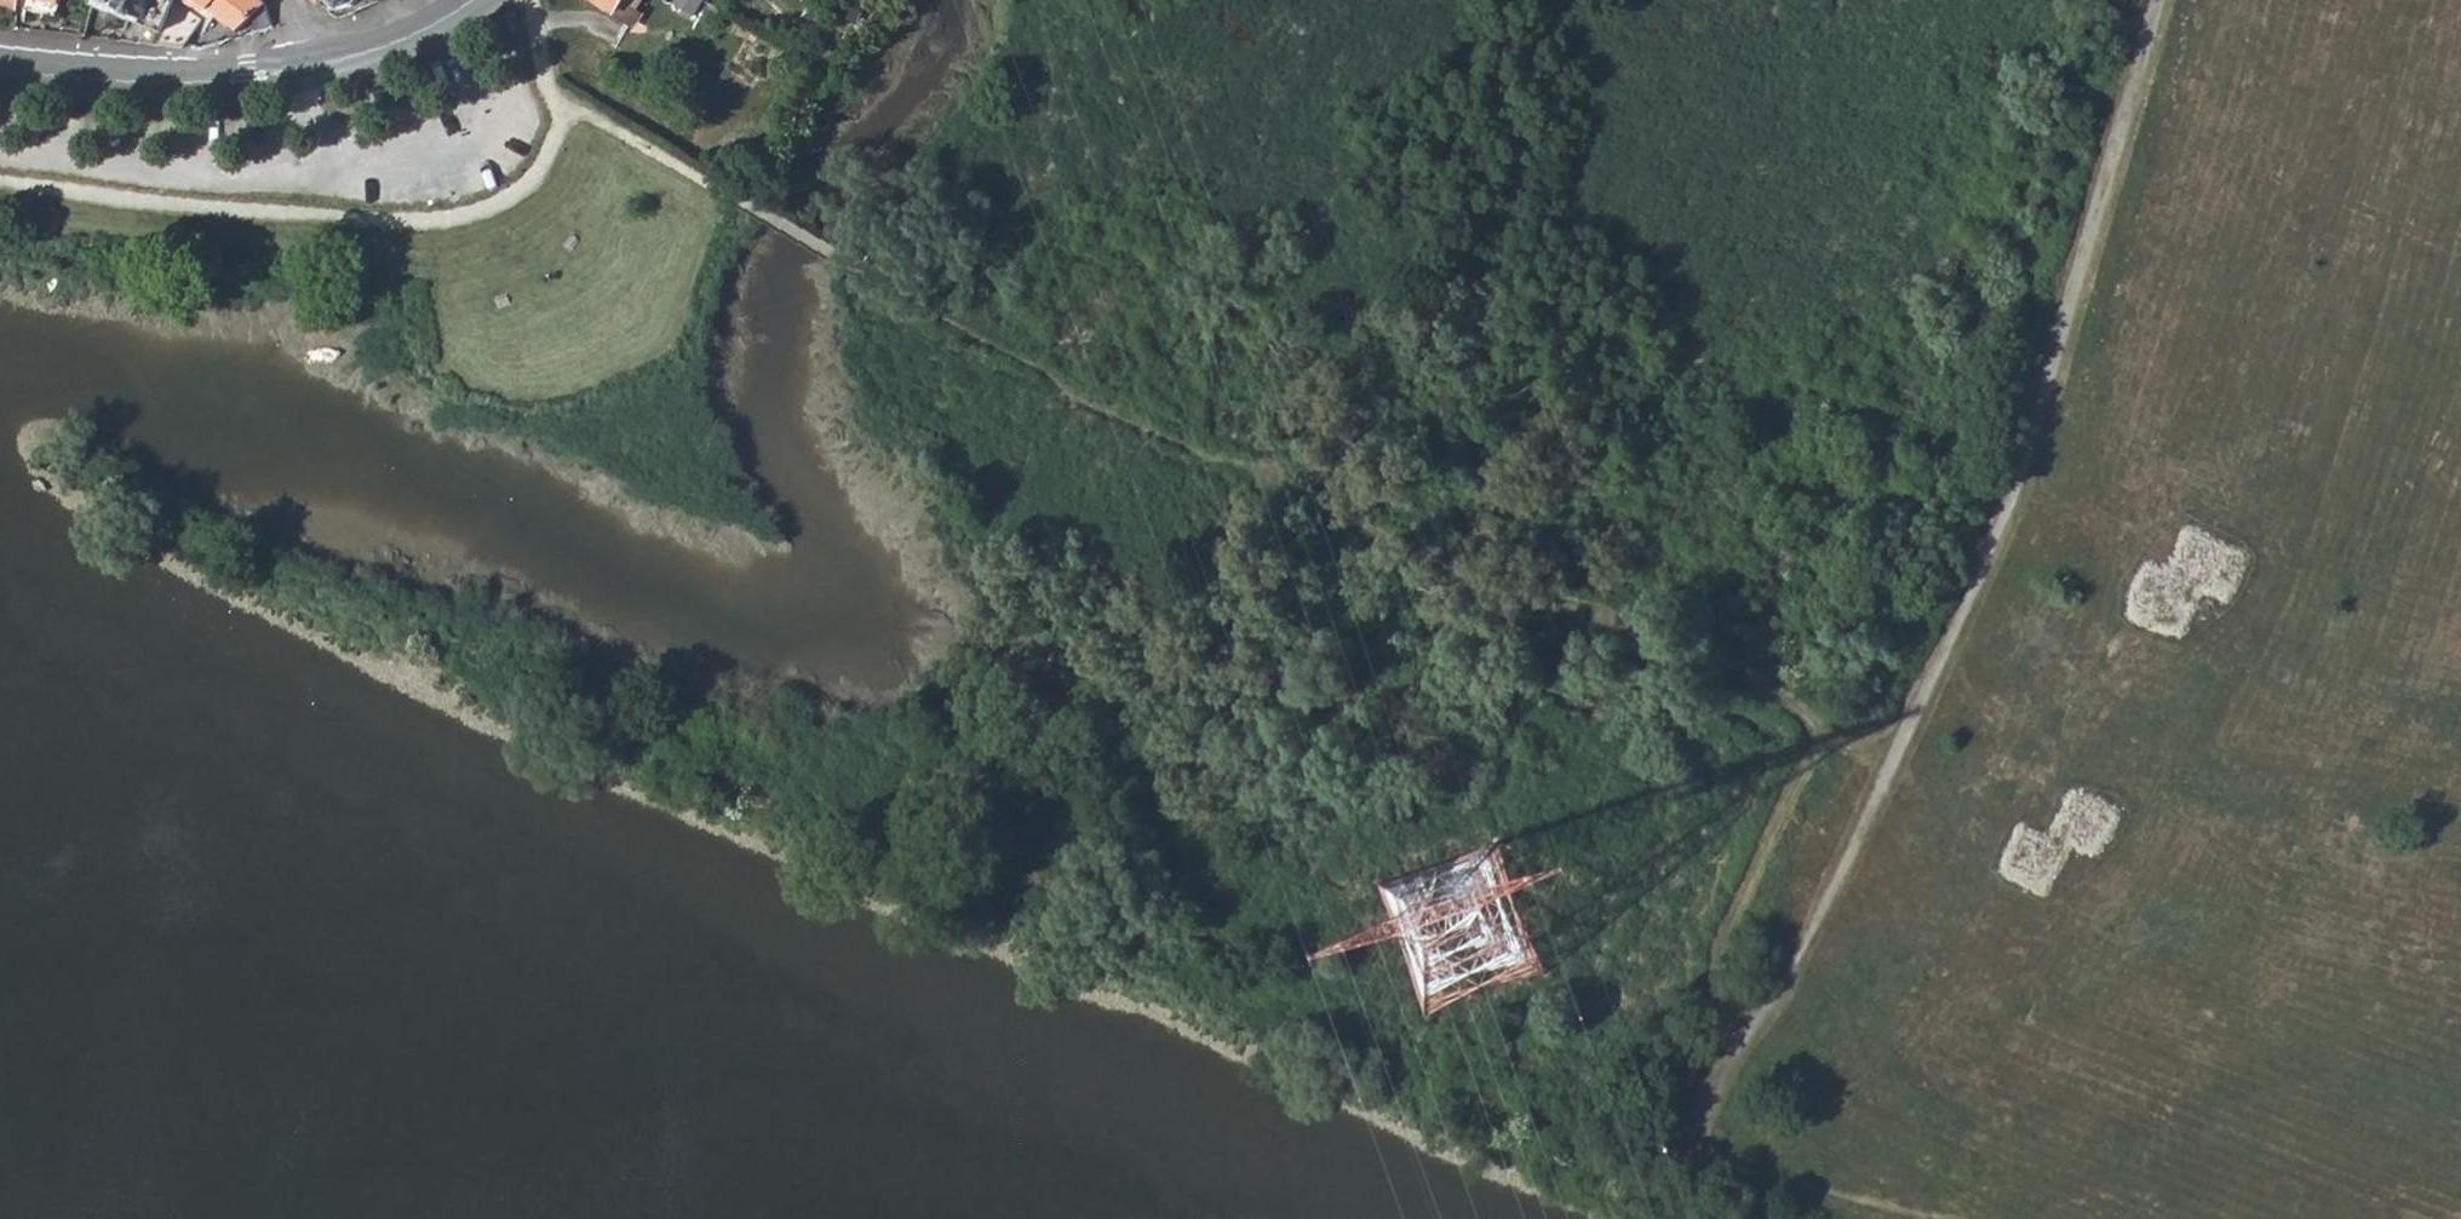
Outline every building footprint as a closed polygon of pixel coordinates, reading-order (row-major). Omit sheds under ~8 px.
[(17,9),(19,0),(0,0),(0,3),(17,9)] [(55,8),(58,0),(26,0),(55,8)] [(160,35),(173,3),(174,0),(92,0),(91,6),(160,35)] [(252,35),(271,29),(264,7),(256,0),(190,0),(235,32),(248,18),(252,35)] [(335,9),(352,1),(353,0),(324,0),(335,9)] [(629,26),(638,13),(632,9),(638,0),(588,0),(629,26)] [(197,12),(173,3),(160,35),(156,45),(183,49),(197,12)]
